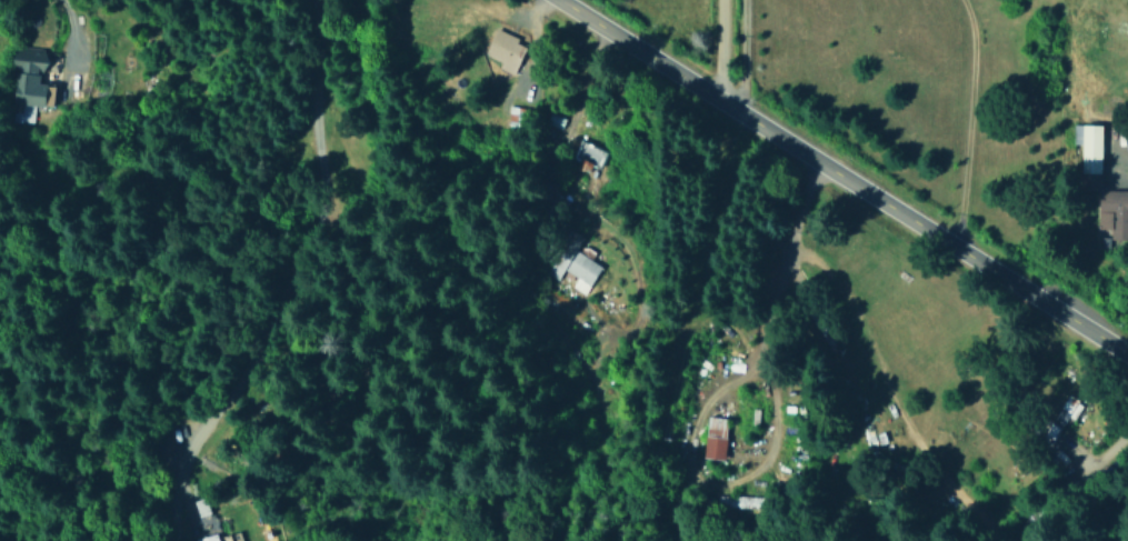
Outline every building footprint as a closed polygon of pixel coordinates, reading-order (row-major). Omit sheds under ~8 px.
[(525,41),(493,31),(484,56),(500,61),(497,69),(514,74),(525,41)] [(53,106),(54,84),(43,84),(44,48),(15,47),(14,121),(33,122),(33,106),(53,106)] [(523,107),(507,107),(506,126),(522,126),(523,107)] [(1081,144),(1080,172),(1100,173),(1101,124),(1072,123),(1071,144),(1081,144)] [(581,161),(578,168),(588,172),(591,164),(599,168),(606,151),(580,140),(573,158),(581,161)] [(1096,190),(1096,229),(1109,229),(1109,239),(1127,240),(1127,190),(1096,190)] [(545,273),(555,280),(580,243),(569,236),(545,273)] [(570,286),(583,294),(601,266),(576,251),(564,270),(576,277),(570,286)] [(728,419),(708,416),(701,456),(722,459),(728,419)]
